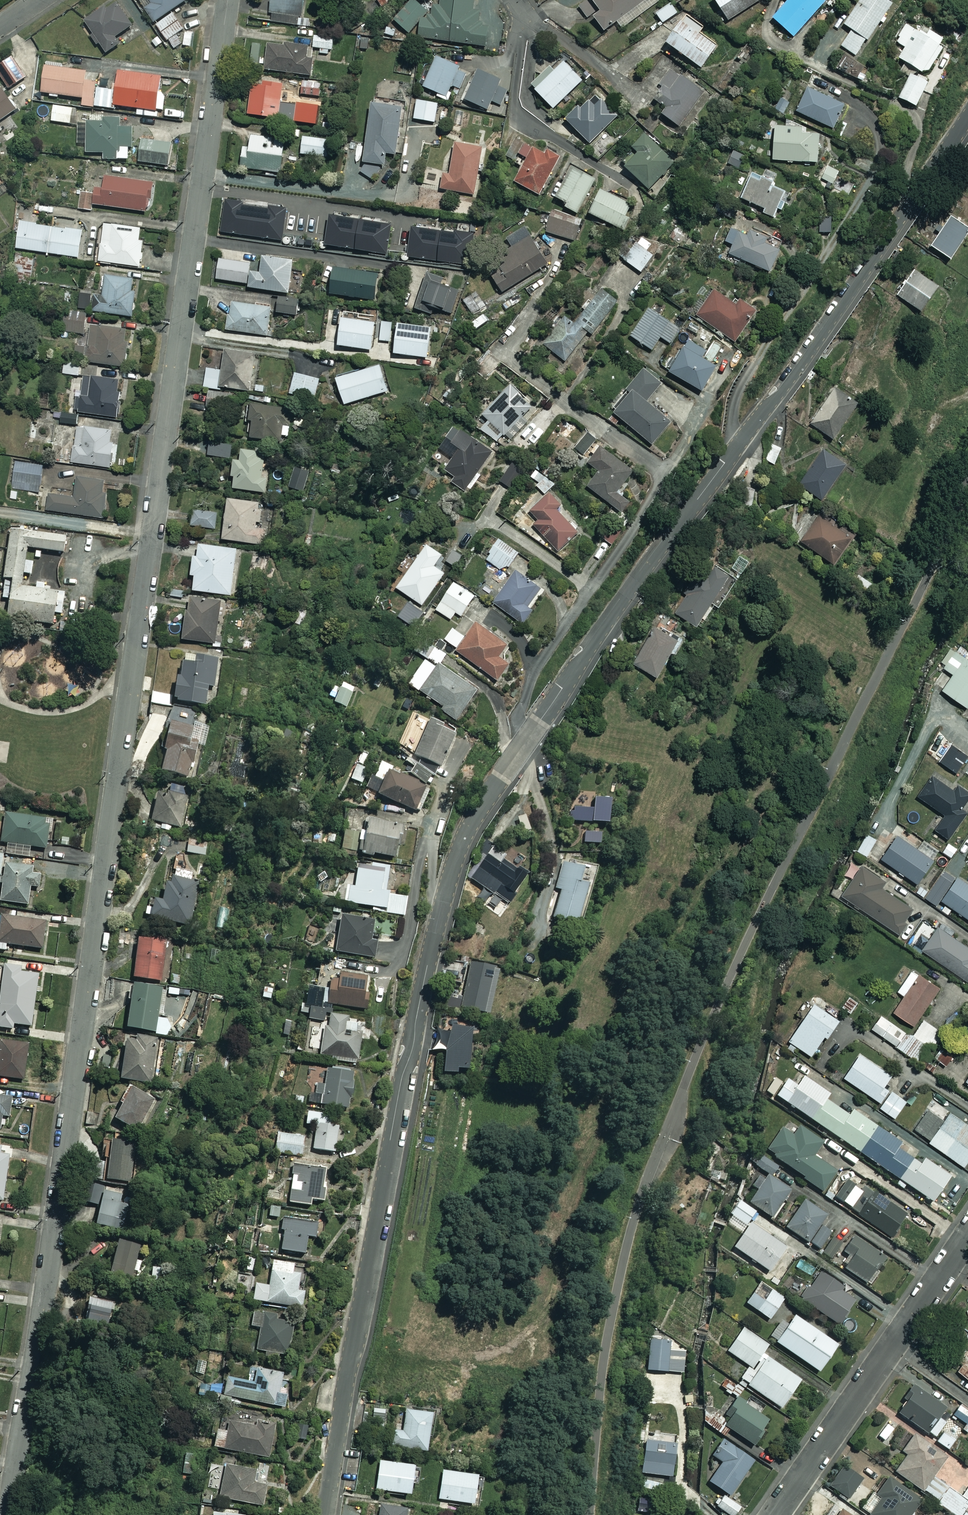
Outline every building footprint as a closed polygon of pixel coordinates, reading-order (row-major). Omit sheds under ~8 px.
[(88,35),(94,45),(97,43),(103,54),(118,45),(113,37),(131,25),(116,0),(83,20),(91,33),(88,35)] [(172,49),(184,42),(177,32),(182,28),(170,10),(185,0),(139,0),(172,49)] [(297,25),(302,0),(271,0),(267,19),(297,25)] [(414,0),(409,0),(392,19),(407,33),(418,22),(417,38),(486,46),(488,25),(483,25),(485,12),(475,10),(477,0),(438,0),(438,3),(423,1),(422,7),(414,0)] [(657,0),(590,0),(598,11),(591,15),(603,31),(616,21),(621,28),(658,2),(657,0)] [(696,0),(684,0),(678,4),(686,13),(698,3),(696,0)] [(727,21),(759,0),(713,0),(727,21)] [(821,0),(788,0),(774,19),(793,35),(822,1),(821,0)] [(856,55),(878,21),(882,24),(886,18),(882,16),(890,3),(885,0),(858,0),(842,24),(851,30),(841,46),(856,55)] [(677,12),(670,2),(655,13),(662,23),(677,12)] [(690,22),(682,16),(664,42),(700,67),(715,46),(687,27),(690,22)] [(914,29),(905,24),(898,35),(901,36),(896,43),(905,48),(898,59),(920,72),(927,71),(941,47),(939,46),(943,37),(919,22),(914,29)] [(319,48),(319,53),(328,53),(328,49),(332,49),(333,37),(313,35),(312,48),(319,48)] [(306,57),(308,47),(267,41),(263,70),(332,79),(334,61),(306,57)] [(435,97),(448,102),(452,92),(449,91),(450,86),(460,90),(467,73),(457,69),(459,64),(435,55),(422,87),(437,93),(435,97)] [(11,56),(0,63),(0,76),(8,88),(25,77),(11,56)] [(581,81),(563,61),(552,72),(546,66),(528,84),(552,109),(581,81)] [(40,92),(48,93),(47,96),(58,98),(59,95),(82,98),(82,104),(93,106),(96,87),(98,72),(43,65),(40,92)] [(114,90),(96,87),(93,106),(114,109),(114,105),(162,111),(165,94),(158,93),(160,76),(116,70),(114,90)] [(501,105),(508,89),(499,85),(501,80),(477,70),(464,100),(487,109),(491,101),(501,105)] [(820,77),(802,70),(798,80),(816,87),(820,77)] [(703,94),(671,74),(652,103),(664,110),(660,117),(680,130),(703,94)] [(927,82),(910,74),(899,98),(915,106),(927,82)] [(280,103),(283,82),(272,81),(271,85),(250,82),(246,114),(289,120),(291,105),(280,103)] [(301,81),(301,95),(321,95),(322,82),(301,81)] [(0,87),(0,88),(0,119),(14,111),(0,87)] [(589,144),(617,115),(607,106),(612,101),(598,87),(579,105),(578,104),(564,119),(589,144)] [(845,105),(806,87),(795,111),(834,129),(845,105)] [(789,102),(780,97),(774,109),(783,113),(789,102)] [(437,103),(416,100),(413,119),(434,122),(437,103)] [(401,106),(370,102),(361,162),(365,163),(360,172),(376,181),(384,166),(385,153),(395,154),(401,106)] [(72,108),(52,106),(51,121),(70,123),(72,108)] [(117,118),(102,117),(102,122),(86,121),(84,152),(102,153),(101,158),(129,160),(131,127),(117,126),(117,118)] [(417,124),(408,123),(407,139),(416,139),(417,124)] [(801,127),(774,126),(772,160),(817,162),(818,133),(801,132),(801,127)] [(624,166),(648,190),(674,163),(644,134),(620,159),(626,165),(624,166)] [(284,140),(248,136),(246,155),(240,154),(239,168),(281,173),(284,140)] [(325,139),(302,136),(300,154),(323,157),(325,139)] [(139,139),(137,162),(167,165),(169,142),(139,139)] [(536,195),(560,158),(535,142),(532,147),(524,141),(516,153),(526,159),(512,179),(536,195)] [(439,188),(473,194),(477,173),(481,174),(482,166),(478,166),(481,147),(454,142),(448,173),(442,172),(439,188)] [(732,150),(726,164),(737,169),(743,155),(732,150)] [(837,171),(826,166),(821,178),(832,183),(837,171)] [(593,178),(571,167),(555,198),(565,203),(563,207),(576,213),(593,178)] [(761,212),(772,217),(776,208),(779,209),(786,192),(768,184),(770,180),(750,172),(739,198),(763,208),(761,212)] [(93,193),(81,191),(79,209),(91,210),(92,204),(144,211),(145,207),(150,207),(153,182),(101,175),(99,187),(94,186),(93,193)] [(630,204),(599,189),(587,213),(626,231),(631,219),(624,215),(630,204)] [(289,210),(249,204),(244,237),(285,243),(289,210)] [(831,216),(818,216),(819,233),(831,232),(831,216)] [(579,226),(550,217),(545,232),(574,241),(579,226)] [(949,217),(929,246),(949,259),(967,230),(967,229),(949,217)] [(81,231),(19,221),(15,248),(77,257),(81,231)] [(143,228),(102,223),(98,261),(138,265),(143,228)] [(546,265),(521,225),(503,237),(511,250),(485,266),(502,292),(546,265)] [(746,235),(730,227),(724,241),(731,244),(727,253),(769,271),(778,249),(759,241),(761,235),(748,230),(746,235)] [(655,255),(634,240),(622,259),(642,273),(655,255)] [(249,271),(251,253),(219,249),(215,279),(247,283),(249,271)] [(249,271),(247,283),(246,287),(288,293),(292,260),(261,255),(259,272),(250,271),(249,271)] [(936,286),(914,270),(896,295),(919,311),(936,286)] [(380,276),(335,271),(332,297),(377,303),(380,276)] [(441,277),(427,273),(415,309),(444,318),(453,289),(438,284),(441,277)] [(134,278),(102,275),(100,293),(95,292),(93,311),(129,315),(134,278)] [(574,320),(589,331),(592,334),(617,302),(599,288),(591,299),(588,297),(580,307),(583,309),(574,320)] [(734,303),(713,289),(695,315),(734,341),(754,311),(737,299),(734,303)] [(300,302),(279,299),(277,315),(298,317),(300,302)] [(513,307),(508,300),(495,309),(500,315),(513,307)] [(271,307),(229,301),(225,329),(267,335),(271,307)] [(679,330),(645,308),(628,335),(653,351),(662,338),(670,343),(679,330)] [(83,333),(85,314),(64,313),(63,331),(83,333)] [(589,331),(574,320),(573,322),(564,316),(542,344),(565,361),(589,331)] [(375,322),(337,318),(334,352),(348,353),(349,347),(372,350),(375,322)] [(451,321),(437,319),(434,332),(448,335),(451,321)] [(390,321),(381,321),(379,340),(388,341),(390,321)] [(700,329),(689,321),(683,328),(694,337),(700,329)] [(431,327),(396,323),(392,353),(427,357),(431,327)] [(124,329),(90,325),(87,345),(73,344),(71,359),(123,366),(126,342),(122,342),(124,329)] [(705,350),(686,339),(667,371),(702,391),(716,367),(701,357),(705,350)] [(206,368),(203,387),(217,389),(218,386),(249,391),(255,354),(224,349),(221,370),(206,368)] [(62,360),(62,374),(80,375),(81,361),(62,360)] [(390,392),(382,366),(338,379),(346,406),(390,392)] [(660,384),(642,370),(609,410),(651,445),(669,422),(645,402),(660,384)] [(320,379),(294,373),(289,395),(315,401),(320,379)] [(118,380),(83,375),(81,391),(77,390),(74,411),(121,417),(124,393),(116,392),(118,380)] [(531,406),(508,385),(481,414),(488,420),(481,428),(497,442),(504,433),(511,440),(525,424),(519,419),(531,406)] [(855,403),(834,388),(811,424),(832,438),(855,403)] [(233,393),(208,391),(207,407),(232,408),(233,393)] [(268,404),(248,402),(246,432),(249,432),(248,438),(280,441),(281,436),(290,437),(293,409),(276,408),(277,401),(268,400),(268,404)] [(96,427),(96,424),(85,422),(85,426),(76,425),(71,462),(109,467),(112,443),(108,443),(110,429),(96,427)] [(491,452),(453,426),(431,459),(445,469),(444,470),(454,476),(451,481),(466,491),(491,452)] [(635,474),(597,443),(590,452),(593,454),(587,462),(597,471),(586,485),(620,512),(628,501),(619,494),(635,474)] [(257,451),(241,449),(239,460),(232,459),(230,475),(234,476),(232,488),(266,492),(269,473),(263,472),(265,459),(256,458),(257,451)] [(843,465),(822,451),(800,485),(821,499),(843,465)] [(544,494),(553,484),(546,477),(553,469),(542,460),(529,475),(538,483),(535,486),(544,494)] [(41,465),(15,462),(13,488),(39,491),(41,465)] [(102,481),(75,477),(73,497),(48,494),(46,510),(105,518),(109,493),(101,492),(102,481)] [(532,526),(556,551),(579,530),(560,509),(563,506),(549,491),(527,510),(537,521),(532,526)] [(266,538),(270,539),(275,505),(227,498),(221,538),(265,545),(266,538)] [(217,516),(191,514),(190,527),(216,528),(217,516)] [(851,538),(819,516),(801,542),(833,564),(851,538)] [(25,561),(26,555),(35,556),(36,549),(63,553),(65,537),(10,530),(1,598),(9,599),(6,618),(51,625),(53,613),(61,614),(64,593),(51,591),(52,585),(36,582),(35,589),(21,587),(23,574),(31,575),(32,563),(25,561)] [(517,552),(497,539),(484,558),(504,572),(517,552)] [(238,549),(198,543),(196,556),(192,555),(189,574),(194,575),(192,589),(231,595),(238,549)] [(440,555),(425,544),(395,587),(422,605),(444,573),(433,566),(440,555)] [(735,581),(714,566),(706,578),(701,574),(675,613),(695,627),(711,603),(717,607),(735,581)] [(544,591),(515,570),(492,602),(521,623),(544,591)] [(872,584),(860,576),(854,585),(866,593),(872,584)] [(473,595),(452,581),(434,609),(449,618),(454,611),(460,615),(473,595)] [(220,600),(189,595),(182,638),(213,643),(220,600)] [(426,611),(413,602),(402,618),(414,627),(426,611)] [(456,629),(442,647),(451,653),(454,649),(496,680),(508,664),(497,656),(506,645),(476,623),(466,636),(456,629)] [(633,664),(657,677),(671,651),(675,653),(680,642),(655,629),(650,638),(647,637),(633,664)] [(425,657),(407,682),(419,690),(416,693),(428,701),(430,698),(442,706),(440,709),(455,719),(476,688),(439,664),(445,654),(420,637),(413,648),(425,657)] [(954,652),(942,669),(952,676),(942,691),(965,708),(967,705),(967,662),(954,652)] [(215,688),(219,659),(181,655),(179,677),(174,677),(171,702),(206,706),(208,687),(215,688)] [(354,688),(340,683),(332,703),(345,708),(354,688)] [(192,725),(168,719),(160,748),(165,749),(160,770),(187,778),(197,742),(188,740),(192,725)] [(454,733),(426,721),(416,745),(402,740),(397,752),(408,757),(405,764),(413,767),(410,776),(427,783),(434,767),(439,769),(454,733)] [(967,757),(951,746),(940,762),(956,774),(967,757)] [(391,767),(380,762),(367,792),(413,811),(424,785),(390,771),(391,767)] [(932,777),(917,798),(944,817),(934,831),(947,840),(966,812),(961,808),(967,798),(967,793),(957,785),(953,791),(932,777)] [(167,783),(163,800),(155,798),(150,821),(179,828),(189,788),(167,783)] [(582,808),(582,805),(577,805),(577,808),(571,808),(570,822),(608,824),(609,800),(592,799),(592,809),(582,808)] [(51,815),(6,809),(1,841),(8,842),(6,853),(28,855),(29,845),(47,847),(51,815)] [(363,833),(346,829),(340,853),(357,857),(358,853),(373,856),(374,854),(393,858),(400,826),(366,819),(363,833)] [(335,830),(322,830),(323,846),(335,845),(335,830)] [(875,838),(866,833),(856,851),(866,856),(875,838)] [(932,861),(896,836),(880,859),(916,884),(932,861)] [(207,842),(188,841),(187,853),(207,854),(207,842)] [(506,857),(493,848),(471,879),(507,903),(513,895),(511,893),(524,873),(505,860),(506,857)] [(0,877),(0,882),(2,882),(1,900),(28,903),(30,884),(38,885),(40,865),(5,861),(3,877),(0,877)] [(348,886),(346,903),(385,909),(384,912),(402,915),(405,894),(385,891),(388,866),(356,862),(353,886),(348,886)] [(580,868),(561,863),(554,888),(561,890),(552,918),(577,925),(588,886),(576,883),(580,868)] [(884,882),(861,866),(841,896),(897,934),(913,909),(881,887),(884,882)] [(955,876),(952,880),(942,872),(924,899),(947,915),(951,909),(967,920),(967,885),(955,876)] [(200,880),(168,874),(162,900),(154,898),(150,915),(189,925),(200,880)] [(359,919),(360,915),(347,912),(347,917),(340,916),(334,951),(372,958),(375,940),(369,939),(372,921),(359,919)] [(1,914),(0,925),(0,949),(6,949),(7,942),(42,947),(46,920),(1,914)] [(967,982),(967,949),(936,928),(921,950),(967,982)] [(133,976),(161,980),(167,937),(139,934),(133,976)] [(468,963),(460,1009),(465,1010),(464,1015),(474,1016),(475,1012),(486,1014),(494,967),(468,963)] [(1,992),(35,997),(39,972),(21,969),(21,966),(5,964),(1,992)] [(938,989),(903,965),(894,979),(901,985),(897,992),(903,996),(892,1012),(912,1026),(938,989)] [(327,989),(314,987),(313,997),(321,998),(320,1003),(364,1009),(366,995),(363,994),(365,976),(338,973),(337,980),(328,979),(327,989)] [(163,1015),(167,990),(161,989),(161,985),(133,981),(126,1026),(155,1030),(158,1014),(163,1015)] [(1,992),(0,997),(0,1026),(13,1027),(13,1022),(31,1025),(35,997),(1,992)] [(857,1002),(848,996),(841,1008),(850,1013),(857,1002)] [(825,1037),(841,1013),(827,1004),(823,1010),(812,1003),(787,1041),(810,1055),(823,1035),(825,1037)] [(307,1019),(322,1022),(324,1012),(330,1013),(330,1008),(301,1004),(300,1011),(308,1013),(307,1019)] [(324,1026),(319,1054),(331,1056),(331,1059),(356,1063),(361,1033),(354,1032),(356,1024),(345,1022),(346,1016),(329,1014),(327,1027),(324,1026)] [(880,1014),(870,1029),(919,1064),(942,1033),(923,1020),(911,1036),(880,1014)] [(470,1031),(447,1029),(442,1076),(456,1077),(457,1073),(465,1073),(470,1031)] [(160,1038),(137,1034),(136,1039),(127,1038),(120,1077),(152,1082),(160,1038)] [(0,1038),(0,1075),(23,1078),(28,1042),(0,1038)] [(204,1056),(205,1049),(197,1048),(193,1076),(210,1078),(212,1057),(204,1056)] [(952,1056),(942,1050),(936,1061),(946,1066),(952,1056)] [(881,1104),(890,1091),(883,1086),(890,1075),(859,1054),(843,1078),(881,1104)] [(352,1073),(327,1069),(322,1104),(347,1108),(352,1073)] [(811,1120),(824,1100),(828,1095),(802,1077),(796,1086),(786,1079),(775,1096),(811,1120)] [(154,1098),(128,1083),(119,1098),(123,1100),(114,1116),(138,1129),(154,1098)] [(890,1091),(881,1104),(879,1108),(895,1119),(906,1102),(890,1091)] [(0,1093),(0,1123),(1,1113),(8,1114),(11,1095),(0,1093)] [(303,1097),(285,1095),(284,1103),(302,1105),(303,1097)] [(858,1152),(875,1127),(852,1110),(848,1116),(824,1100),(811,1120),(858,1152)] [(928,1110),(914,1130),(929,1140),(928,1142),(962,1166),(967,1158),(967,1126),(946,1110),(940,1119),(928,1110)] [(319,1150),(334,1152),(338,1124),(323,1122),(324,1114),(306,1111),(304,1124),(311,1125),(308,1155),(319,1157),(319,1150)] [(821,1192),(836,1173),(819,1161),(821,1158),(814,1153),(823,1141),(801,1125),(797,1131),(786,1123),(765,1150),(821,1192)] [(875,1127),(858,1152),(931,1202),(948,1176),(923,1159),(919,1164),(896,1149),(900,1143),(875,1127)] [(305,1136),(276,1132),(273,1152),(302,1156),(305,1136)] [(137,1141),(114,1137),(106,1177),(129,1181),(137,1141)] [(5,1174),(8,1153),(0,1152),(0,1174),(5,1174)] [(776,1166),(760,1155),(753,1165),(769,1176),(776,1166)] [(274,1166),(264,1165),(263,1180),(273,1181),(274,1166)] [(291,1166),(288,1204),(311,1206),(311,1200),(324,1201),(326,1168),(291,1166)] [(789,1191),(762,1172),(751,1187),(756,1190),(748,1202),(770,1218),(789,1191)] [(856,1188),(845,1181),(833,1199),(890,1236),(905,1213),(859,1183),(856,1188)] [(121,1190),(122,1186),(114,1184),(112,1188),(93,1183),(88,1201),(101,1204),(95,1224),(116,1229),(127,1192),(121,1190)] [(785,1225),(830,1257),(840,1243),(816,1226),(825,1214),(804,1199),(785,1225)] [(754,1212),(738,1201),(729,1214),(745,1225),(754,1212)] [(279,1204),(269,1203),(268,1216),(278,1217),(279,1204)] [(928,1222),(912,1212),(907,1220),(923,1230),(928,1222)] [(314,1222),(281,1219),(279,1231),(281,1231),(279,1250),(303,1253),(305,1237),(312,1237),(314,1222)] [(770,1238),(748,1223),(732,1247),(767,1271),(786,1244),(772,1235),(770,1238)] [(146,1282),(157,1247),(120,1236),(110,1271),(146,1282)] [(886,1261),(853,1237),(842,1251),(851,1257),(843,1268),(868,1286),(886,1261)] [(292,1264),(272,1261),(268,1286),(254,1284),(251,1300),(300,1307),(303,1291),(296,1290),(298,1282),(306,1283),(307,1275),(291,1273),(292,1264)] [(818,1282),(814,1279),(809,1287),(795,1277),(786,1290),(837,1324),(854,1300),(841,1292),(844,1289),(823,1275),(818,1282)] [(783,1298),(759,1282),(744,1303),(768,1319),(783,1298)] [(113,1299),(90,1296),(87,1317),(110,1319),(113,1299)] [(262,1314),(254,1312),(251,1327),(256,1328),(252,1349),(285,1356),(292,1323),(284,1321),(285,1316),(262,1311),(262,1314)] [(774,1342),(817,1372),(826,1359),(829,1360),(834,1353),(831,1351),(836,1345),(793,1315),(774,1342)] [(769,1344),(742,1326),(726,1351),(748,1365),(738,1379),(780,1406),(799,1376),(763,1353),(769,1344)] [(669,1340),(650,1339),(648,1370),(682,1372),(684,1353),(668,1352),(669,1340)] [(964,1347),(955,1358),(962,1363),(956,1370),(967,1379),(967,1350),(964,1347)] [(281,1373),(250,1367),(247,1382),(226,1377),(222,1395),(283,1407),(286,1390),(278,1388),(281,1373)] [(212,1386),(198,1385),(197,1396),(210,1397),(212,1386)] [(943,1407),(913,1389),(897,1414),(934,1437),(943,1422),(936,1418),(943,1407)] [(729,1430),(756,1447),(766,1430),(763,1427),(767,1420),(734,1399),(722,1419),(706,1409),(702,1423),(724,1437),(729,1430)] [(436,1407),(406,1403),(402,1430),(392,1429),(389,1446),(425,1451),(427,1435),(432,1436),(436,1407)] [(272,1423),(247,1418),(240,1421),(239,1424),(226,1421),(224,1431),(215,1430),(212,1447),(266,1457),(272,1423)] [(957,1438),(945,1429),(935,1441),(948,1450),(957,1438)] [(937,1501),(947,1486),(933,1476),(946,1456),(913,1433),(901,1451),(906,1455),(894,1472),(934,1499),(937,1501)] [(673,1443),(646,1440),(642,1473),(670,1476),(673,1443)] [(752,1460),(722,1440),(707,1461),(717,1468),(707,1482),(728,1496),(752,1460)] [(412,1465),(379,1461),(375,1490),(408,1494),(412,1465)] [(260,1506),(269,1464),(259,1462),(257,1471),(223,1465),(217,1497),(260,1506)] [(830,1491),(827,1495),(832,1498),(835,1494),(845,1501),(861,1480),(842,1466),(826,1487),(830,1491)] [(475,1475),(442,1470),(438,1499),(471,1504),(475,1475)] [(937,1501),(936,1503),(953,1514),(967,1514),(964,1511),(967,1505),(967,1491),(965,1489),(967,1484),(967,1479),(964,1476),(954,1490),(947,1486),(937,1501)] [(886,1477),(866,1506),(872,1510),(869,1514),(909,1514),(919,1501),(886,1477)] [(723,1496),(716,1506),(727,1514),(733,1514),(739,1508),(723,1496)] [(405,1508),(381,1504),(379,1514),(404,1514),(405,1508)]
